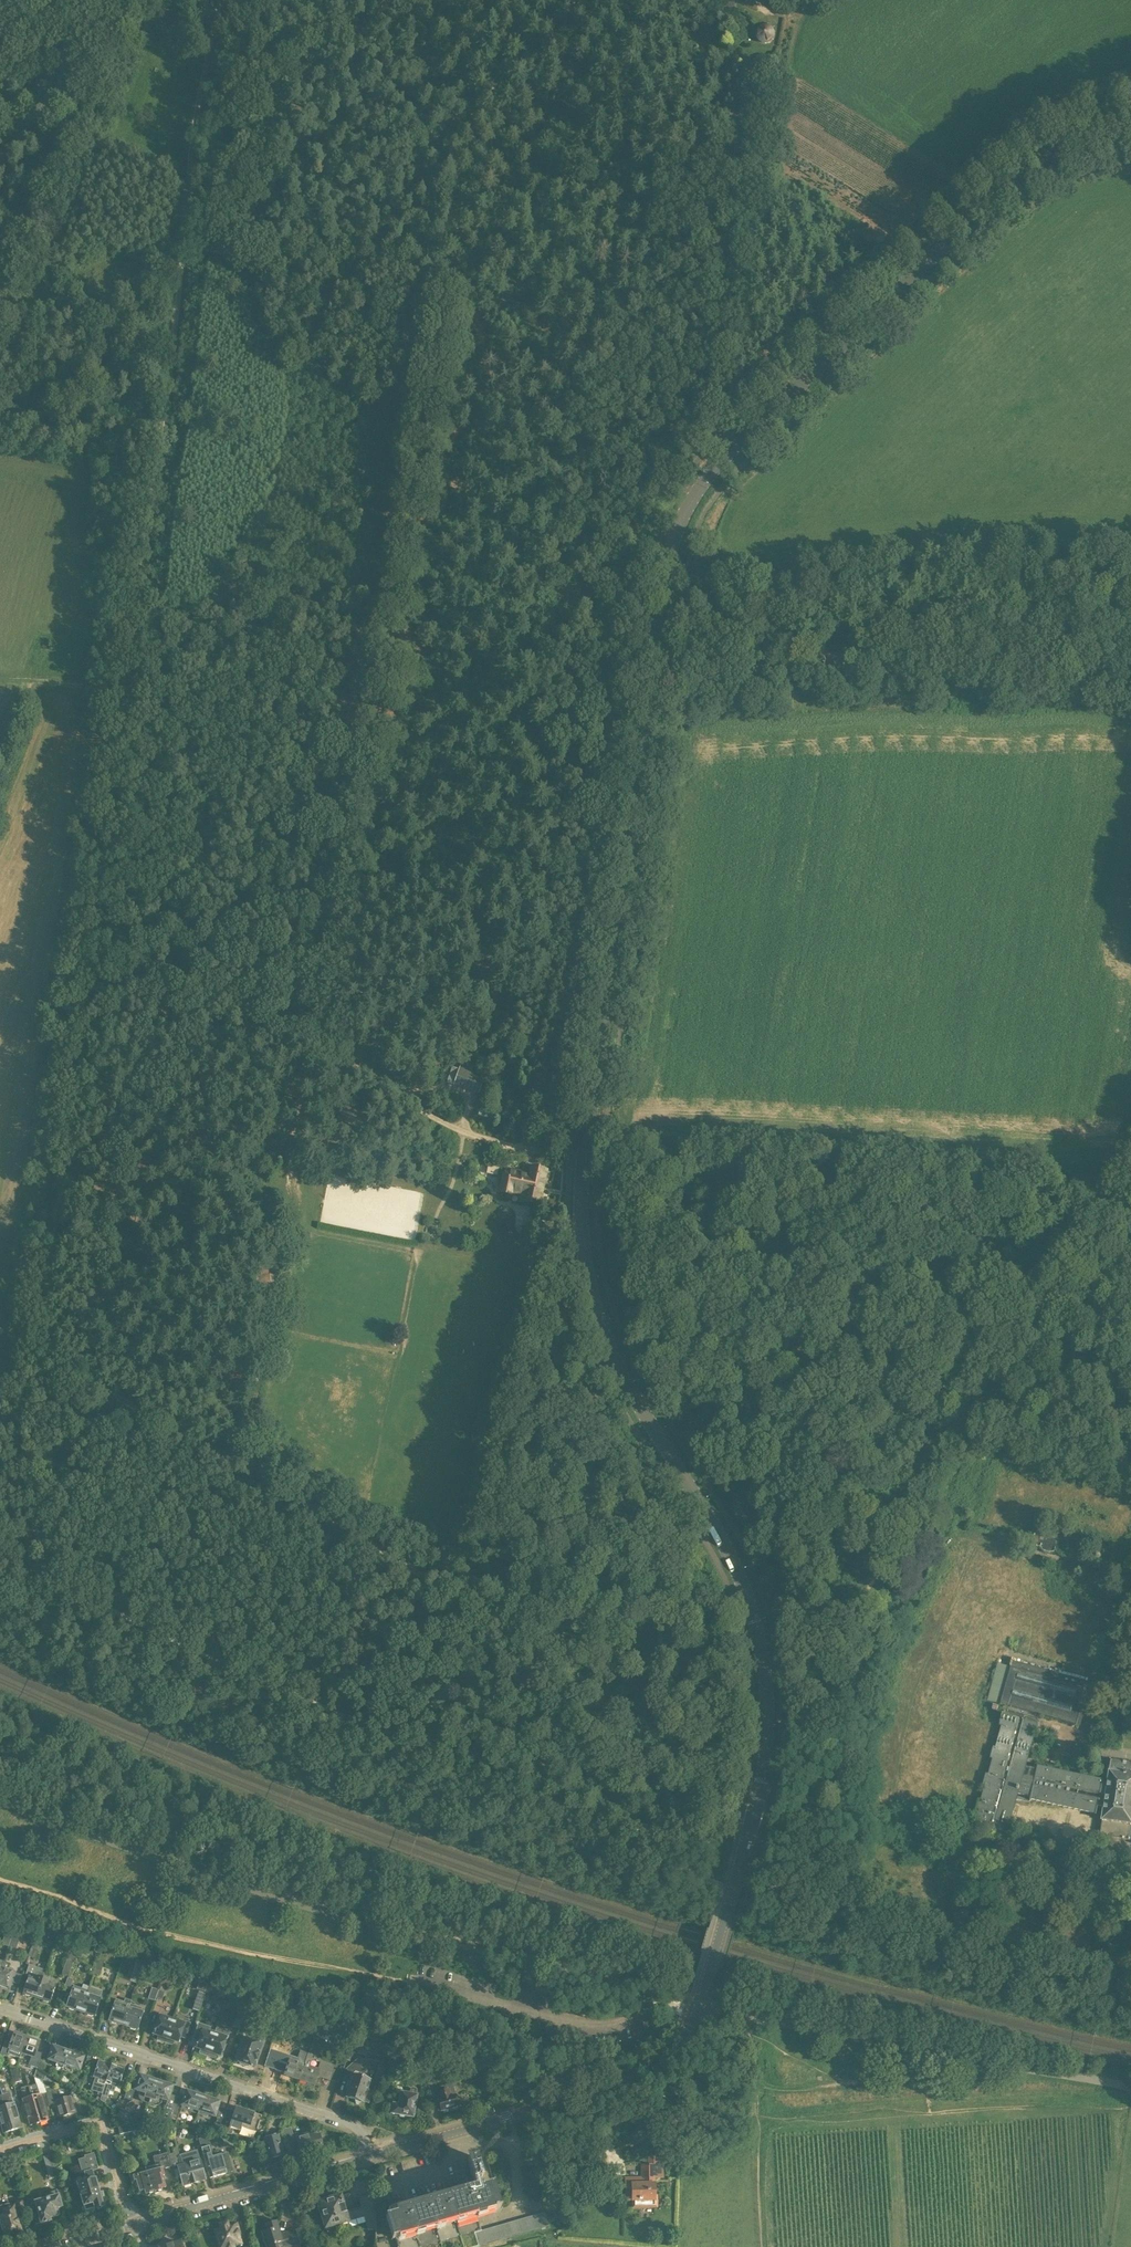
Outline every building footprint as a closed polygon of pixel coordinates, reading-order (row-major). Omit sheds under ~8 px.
[(767,26),(764,26),(762,28),(760,29),(758,32),(758,35),(759,37),(760,40),(762,41),(765,42),(767,42),(770,42),(772,40),(774,38),(775,35),(775,33),(774,30),(772,28),(769,27),(767,26)] [(486,1073),(478,1070),(471,1090),(480,1093),(486,1073)] [(538,1206),(539,1206),(547,1171),(530,1167),(528,1174),(506,1169),(502,1191),(521,1195),(519,1202),(538,1206)] [(1031,1545),(1041,1548),(1041,1549),(1045,1552),(1050,1553),(1055,1552),(1055,1551),(1066,1554),(1069,1542),(1071,1534),(1036,1525),(1034,1533),(1031,1545)] [(1099,1806),(1104,1807),(1101,1821),(1102,1822),(1100,1836),(1130,1840),(1130,1834),(1130,1762),(1112,1759),(1110,1771),(1109,1771),(1107,1784),(1104,1783),(1104,1781),(1103,1780),(1103,1781),(1039,1766),(1038,1766),(1037,1770),(1026,1767),(1037,1725),(1039,1725),(1039,1724),(1041,1716),(1077,1726),(1087,1688),(1089,1682),(1014,1660),(1012,1667),(1011,1667),(1001,1704),(1006,1706),(1004,1714),(1003,1713),(1000,1726),(1003,1726),(997,1747),(994,1747),(991,1758),(994,1759),(990,1774),(986,1773),(983,1785),(986,1786),(982,1801),(979,1800),(976,1811),(979,1812),(975,1828),(989,1832),(992,1833),(1006,1837),(1016,1800),(1022,1801),(1030,1802),(1030,1800),(1031,1801),(1031,1800),(1096,1815),(1097,1815),(1099,1806)] [(1058,1948),(1065,1949),(1067,1937),(1060,1936),(1058,1948)] [(93,1945),(91,1951),(98,1954),(100,1948),(93,1945)] [(31,1948),(28,1957),(34,1959),(37,1950),(31,1948)] [(62,1974),(68,1976),(73,1962),(67,1960),(62,1974)] [(0,1970),(0,1986),(2,1986),(2,1988),(6,1989),(7,1988),(9,1989),(11,1985),(13,1977),(15,1973),(7,1971),(10,1964),(3,1962),(0,1970)] [(36,1998),(43,1979),(46,1969),(29,1964),(26,1974),(29,1975),(23,1993),(24,1994),(25,1995),(28,1997),(30,1996),(36,1998)] [(139,1977),(142,1969),(135,1966),(132,1974),(139,1977)] [(64,1988),(69,1990),(73,1980),(68,1978),(64,1988)] [(43,1979),(36,1998),(42,2000),(43,2002),(47,2003),(49,2002),(50,2002),(56,1985),(48,1982),(48,1981),(43,1979)] [(67,1993),(63,2003),(67,2005),(66,2007),(68,2007),(69,2009),(72,2010),(74,2010),(81,2012),(87,1994),(89,1987),(83,1985),(81,1992),(72,1989),(71,1994),(67,1993)] [(87,1994),(81,2012),(87,2014),(88,2016),(91,2017),(93,2016),(94,2016),(101,1998),(99,1998),(102,1991),(89,1987),(87,1994)] [(152,1988),(148,1999),(155,2001),(156,1998),(158,1990),(152,1988)] [(158,1990),(156,1998),(162,2000),(164,1992),(158,1990)] [(192,2010),(198,2012),(205,1994),(198,1992),(192,2010)] [(123,2025),(129,2008),(131,2001),(125,1999),(124,2002),(116,2000),(115,2003),(109,2021),(110,2021),(111,2023),(115,2024),(117,2023),(123,2025)] [(129,2008),(123,2025),(129,2027),(130,2029),(134,2030),(135,2029),(137,2030),(143,2013),(129,2008)] [(160,2014),(153,2035),(157,2036),(156,2040),(164,2043),(172,2021),(166,2018),(167,2016),(160,2014)] [(237,2016),(233,2027),(239,2029),(243,2018),(237,2016)] [(172,2021),(164,2043),(172,2046),(174,2042),(178,2043),(180,2038),(185,2040),(190,2024),(179,2020),(178,2023),(172,2021)] [(198,2025),(193,2041),(197,2042),(195,2048),(200,2050),(198,2054),(207,2057),(214,2034),(208,2032),(209,2029),(198,2025)] [(266,2035),(272,2037),(275,2028),(269,2026),(266,2035)] [(214,2034),(207,2057),(215,2059),(216,2055),(221,2057),(227,2036),(229,2032),(216,2028),(214,2034)] [(0,2056),(7,2058),(8,2054),(20,2058),(21,2054),(27,2038),(14,2033),(10,2044),(4,2042),(0,2056)] [(27,2038),(21,2054),(33,2058),(30,2066),(37,2069),(42,2055),(36,2053),(40,2042),(27,2038)] [(237,2062),(239,2063),(239,2065),(243,2066),(245,2065),(254,2068),(263,2041),(257,2038),(256,2042),(245,2038),(237,2062)] [(282,2054),(283,2045),(271,2043),(270,2053),(282,2054)] [(47,2060),(63,2066),(68,2051),(61,2048),(61,2050),(52,2047),(47,2060)] [(68,2051),(63,2066),(61,2071),(71,2074),(72,2069),(79,2071),(84,2057),(75,2054),(75,2053),(68,2051)] [(284,2076),(299,2080),(308,2053),(303,2052),(299,2064),(289,2060),(284,2076)] [(308,2053),(299,2080),(314,2085),(317,2076),(329,2080),(333,2067),(320,2063),(318,2070),(308,2067),(312,2055),(308,2053)] [(340,2053),(337,2062),(344,2065),(347,2056),(340,2053)] [(349,2089),(346,2097),(354,2100),(355,2104),(358,2105),(362,2102),(363,2102),(363,2101),(368,2103),(372,2090),(369,2089),(372,2082),(370,2081),(370,2080),(363,2078),(364,2075),(366,2068),(357,2058),(346,2068),(352,2074),(347,2088),(349,2089)] [(102,2093),(111,2066),(105,2064),(105,2063),(101,2062),(100,2063),(98,2062),(95,2071),(93,2070),(91,2077),(95,2078),(91,2089),(102,2093)] [(9,2066),(14,2082),(21,2080),(18,2070),(9,2066)] [(103,2093),(101,2096),(107,2098),(109,2091),(113,2092),(116,2085),(121,2087),(123,2080),(121,2079),(124,2070),(122,2070),(122,2068),(118,2067),(117,2068),(111,2066),(102,2093),(103,2093)] [(383,2078),(392,2080),(395,2069),(387,2066),(383,2078)] [(38,2071),(35,2076),(42,2080),(45,2074),(38,2071)] [(52,2078),(45,2074),(42,2080),(46,2094),(49,2105),(55,2103),(59,2117),(75,2112),(71,2096),(56,2100),(52,2086),(52,2078)] [(421,2076),(427,2098),(434,2096),(428,2074),(421,2076)] [(36,2084),(28,2087),(39,2123),(48,2120),(41,2095),(46,2094),(42,2080),(35,2076),(34,2077),(36,2084)] [(148,2103),(156,2080),(149,2077),(149,2079),(139,2076),(137,2081),(130,2078),(127,2090),(126,2090),(122,2103),(119,2113),(123,2114),(127,2104),(130,2102),(134,2090),(140,2092),(139,2096),(139,2099),(141,2101),(148,2103)] [(77,2080),(74,2087),(80,2089),(82,2082),(77,2080)] [(161,2099),(167,2101),(170,2094),(172,2087),(162,2083),(163,2082),(156,2080),(148,2103),(155,2106),(158,2105),(160,2103),(161,2099)] [(2,2095),(12,2130),(21,2128),(14,2103),(13,2104),(10,2093),(7,2093),(4,2084),(0,2085),(0,2088),(2,2095)] [(39,2123),(28,2087),(21,2089),(24,2100),(23,2100),(30,2125),(39,2123)] [(412,2117),(416,2096),(417,2090),(402,2088),(399,2106),(393,2105),(392,2113),(399,2115),(400,2117),(403,2117),(405,2116),(412,2117)] [(438,2101),(441,2112),(458,2107),(458,2105),(461,2103),(459,2098),(456,2098),(455,2096),(450,2097),(447,2088),(437,2091),(439,2101),(438,2101)] [(170,2115),(170,2116),(177,2119),(181,2106),(192,2110),(192,2112),(197,2114),(203,2095),(196,2093),(196,2095),(186,2091),(184,2099),(177,2096),(173,2106),(170,2115)] [(2,2095),(0,2095),(0,2123),(3,2133),(12,2130),(2,2095)] [(203,2095),(197,2114),(202,2115),(203,2113),(214,2117),(218,2107),(219,2102),(209,2099),(210,2097),(203,2095)] [(166,2104),(162,2118),(168,2120),(170,2116),(170,2115),(173,2106),(166,2104)] [(220,2130),(219,2132),(226,2134),(230,2136),(233,2129),(240,2131),(240,2130),(240,2129),(242,2125),(257,2130),(261,2116),(235,2107),(234,2111),(230,2122),(224,2120),(220,2129),(220,2130)] [(218,2118),(214,2129),(220,2130),(220,2129),(224,2120),(218,2118)] [(117,2128),(119,2134),(132,2130),(131,2124),(117,2128)] [(133,2127),(135,2137),(141,2135),(139,2126),(133,2127)] [(299,2150),(300,2152),(322,2146),(319,2135),(312,2137),(311,2132),(295,2136),(297,2141),(294,2141),(291,2128),(281,2131),(287,2153),(299,2150)] [(204,2156),(210,2179),(216,2177),(216,2176),(226,2174),(226,2173),(232,2171),(226,2149),(213,2153),(208,2135),(199,2137),(204,2156)] [(264,2140),(270,2160),(271,2159),(273,2161),(276,2160),(277,2158),(283,2156),(277,2136),(264,2140)] [(173,2153),(168,2155),(172,2166),(172,2169),(178,2167),(183,2186),(191,2184),(194,2183),(189,2164),(182,2166),(180,2156),(177,2147),(172,2149),(173,2153)] [(43,2156),(49,2178),(57,2175),(51,2153),(43,2156)] [(77,2184),(84,2206),(85,2211),(94,2208),(94,2209),(103,2206),(100,2197),(103,2197),(100,2188),(98,2188),(95,2179),(94,2179),(92,2170),(98,2168),(93,2153),(84,2156),(88,2171),(84,2172),(86,2181),(77,2184)] [(155,2166),(145,2168),(152,2193),(153,2192),(155,2194),(159,2193),(160,2191),(161,2190),(161,2189),(166,2187),(162,2176),(164,2175),(162,2169),(172,2166),(168,2155),(165,2156),(165,2154),(158,2156),(153,2157),(155,2166)] [(187,2154),(180,2156),(182,2166),(189,2164),(194,2183),(197,2182),(204,2180),(199,2161),(193,2163),(193,2160),(189,2161),(187,2154)] [(632,2200),(654,2200),(654,2176),(663,2176),(663,2163),(663,2154),(647,2154),(647,2163),(641,2163),(641,2183),(632,2183),(632,2181),(625,2181),(625,2198),(632,2198),(632,2200)] [(396,2214),(388,2216),(394,2238),(497,2209),(490,2186),(480,2188),(477,2179),(482,2177),(477,2158),(467,2160),(469,2168),(463,2170),(469,2191),(396,2213),(396,2214)] [(260,2165),(252,2167),(254,2174),(262,2171),(260,2165)] [(152,2193),(145,2168),(132,2172),(131,2170),(129,2171),(129,2173),(130,2178),(132,2185),(134,2184),(137,2195),(142,2194),(143,2195),(144,2195),(146,2196),(150,2195),(151,2193),(152,2193)] [(38,2215),(34,2216),(36,2224),(41,2223),(41,2224),(50,2221),(50,2219),(58,2216),(56,2209),(61,2207),(57,2191),(49,2193),(51,2198),(35,2202),(38,2215)] [(319,2205),(317,2207),(318,2212),(321,2213),(325,2228),(347,2222),(364,2217),(367,2230),(375,2230),(375,2220),(375,2213),(375,2196),(375,2194),(359,2199),(361,2208),(345,2213),(344,2209),(347,2208),(346,2205),(351,2204),(349,2196),(341,2198),(340,2196),(318,2203),(319,2205)] [(16,2202),(19,2213),(25,2211),(22,2200),(16,2202)] [(2,2231),(4,2230),(5,2234),(20,2230),(15,2212),(12,2213),(9,2204),(7,2204),(5,2204),(3,2204),(2,2204),(0,2204),(0,2205),(0,2223),(2,2231)] [(375,2213),(375,2220),(385,2217),(383,2211),(375,2213)] [(420,2246),(477,2246),(547,2227),(543,2212),(420,2246)] [(261,2233),(265,2246),(300,2246),(295,2230),(280,2234),(276,2221),(265,2224),(267,2231),(261,2233)] [(219,2246),(234,2246),(239,2245),(239,2246),(244,2246),(237,2224),(228,2226),(227,2222),(219,2225),(220,2229),(214,2231),(219,2246)]
